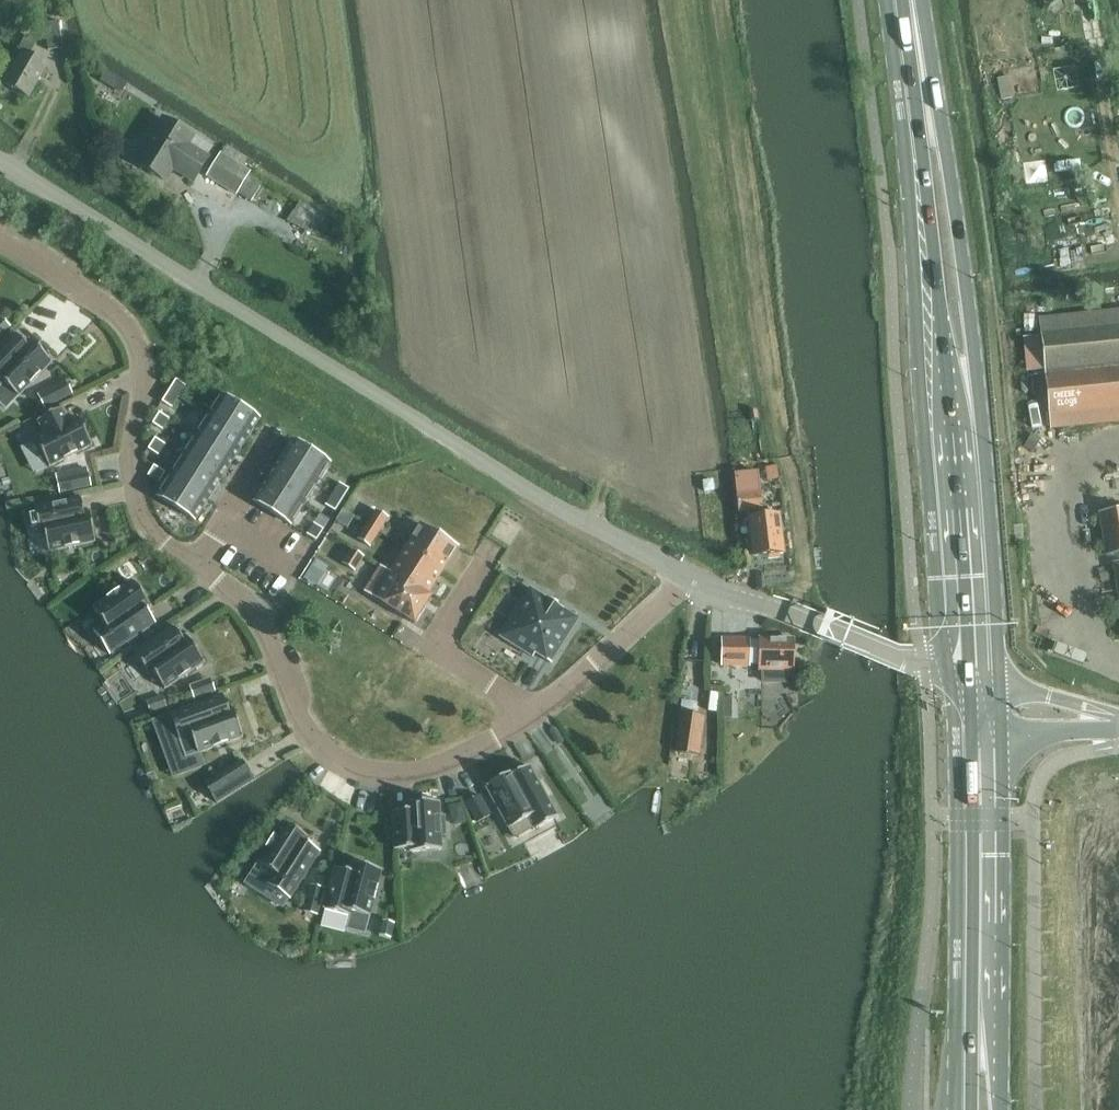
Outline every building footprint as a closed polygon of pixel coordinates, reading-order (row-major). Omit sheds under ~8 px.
[(49,51),(63,48),(59,21),(45,23),(49,51)] [(29,98),(47,67),(48,66),(23,51),(5,83),(29,98)] [(118,77),(107,71),(100,81),(106,85),(114,82),(118,77)] [(199,184),(213,160),(189,145),(194,137),(163,118),(136,162),(167,181),(174,169),(199,184)] [(236,194),(249,171),(221,154),(208,176),(236,194)] [(1023,335),(1026,370),(1045,367),(1045,371),(1118,364),(1118,311),(1039,319),(1041,333),(1023,335)] [(0,319),(0,338),(11,326),(2,317),(0,319)] [(0,349),(0,384),(3,387),(0,390),(0,402),(7,409),(52,362),(30,340),(26,344),(15,333),(0,349)] [(1045,371),(1051,428),(1118,421),(1118,364),(1045,371)] [(177,380),(169,393),(179,399),(187,386),(177,380)] [(169,393),(163,402),(173,408),(179,399),(169,393)] [(223,395),(209,418),(246,441),(260,419),(223,395)] [(45,434),(36,439),(50,467),(93,445),(78,417),(70,422),(63,408),(39,420),(38,420),(45,434)] [(160,413),(153,424),(163,430),(169,419),(160,413)] [(209,418),(196,438),(233,461),(246,441),(209,418)] [(156,438),(149,449),(158,455),(165,444),(156,438)] [(196,438),(183,458),(220,481),(233,461),(196,438)] [(291,441),(278,462),(315,485),(329,464),(291,441)] [(183,458),(170,478),(207,501),(220,481),(183,458)] [(278,462),(266,482),(303,505),(315,485),(278,462)] [(155,466),(149,475),(160,482),(166,472),(155,466)] [(759,472),(736,475),(738,494),(740,512),(749,511),(749,517),(748,517),(751,535),(753,534),(755,556),(784,553),(779,514),(764,515),(763,509),(762,491),(759,472)] [(170,478),(159,497),(196,520),(207,501),(170,478)] [(290,526),(303,505),(266,482),(253,503),(290,526)] [(339,485),(332,496),(341,502),(348,490),(339,485)] [(334,513),(341,502),(332,496),(325,507),(334,513)] [(81,497),(35,507),(36,511),(41,534),(45,533),(49,552),(96,542),(90,511),(85,512),(81,497)] [(1118,554),(1118,509),(1100,513),(1107,556),(1118,554)] [(378,535),(387,520),(376,513),(366,528),(378,535)] [(422,524),(404,552),(441,575),(446,566),(458,547),(422,524)] [(316,542),(323,531),(313,525),(306,536),(316,542)] [(368,550),(378,535),(366,528),(357,542),(368,550)] [(354,572),(364,557),(353,550),(343,565),(354,572)] [(404,552),(391,572),(432,598),(432,597),(428,595),(441,575),(404,552)] [(382,566),(366,592),(415,624),(432,598),(391,572),(382,566)] [(134,581),(94,608),(105,624),(94,631),(110,654),(128,642),(133,650),(154,635),(149,627),(156,623),(148,610),(152,607),(134,581)] [(579,620),(530,590),(500,638),(535,660),(537,658),(550,666),(579,620)] [(174,626),(135,653),(151,676),(155,674),(165,689),(205,662),(187,636),(183,639),(174,626)] [(750,665),(751,649),(760,649),(759,669),(794,670),(795,640),(760,639),(722,639),(722,665),(750,665)] [(224,695),(170,714),(186,758),(244,737),(233,708),(229,709),(224,695)] [(703,714),(681,711),(676,750),(697,753),(703,714)] [(242,760),(205,784),(217,804),(255,780),(242,760)] [(515,771),(487,786),(516,838),(536,826),(537,829),(558,817),(529,766),(516,773),(515,771)] [(409,810),(394,811),(395,849),(396,849),(411,849),(411,852),(443,850),(442,835),(446,834),(446,817),(441,817),(440,802),(408,804),(409,810)] [(257,862),(243,883),(258,894),(265,884),(288,900),(320,854),(307,845),(310,840),(284,822),(257,862)] [(335,868),(324,909),(351,916),(347,929),(366,934),(382,871),(352,862),(349,872),(335,868)] [(312,886),(305,911),(318,915),(325,890),(312,886)]
